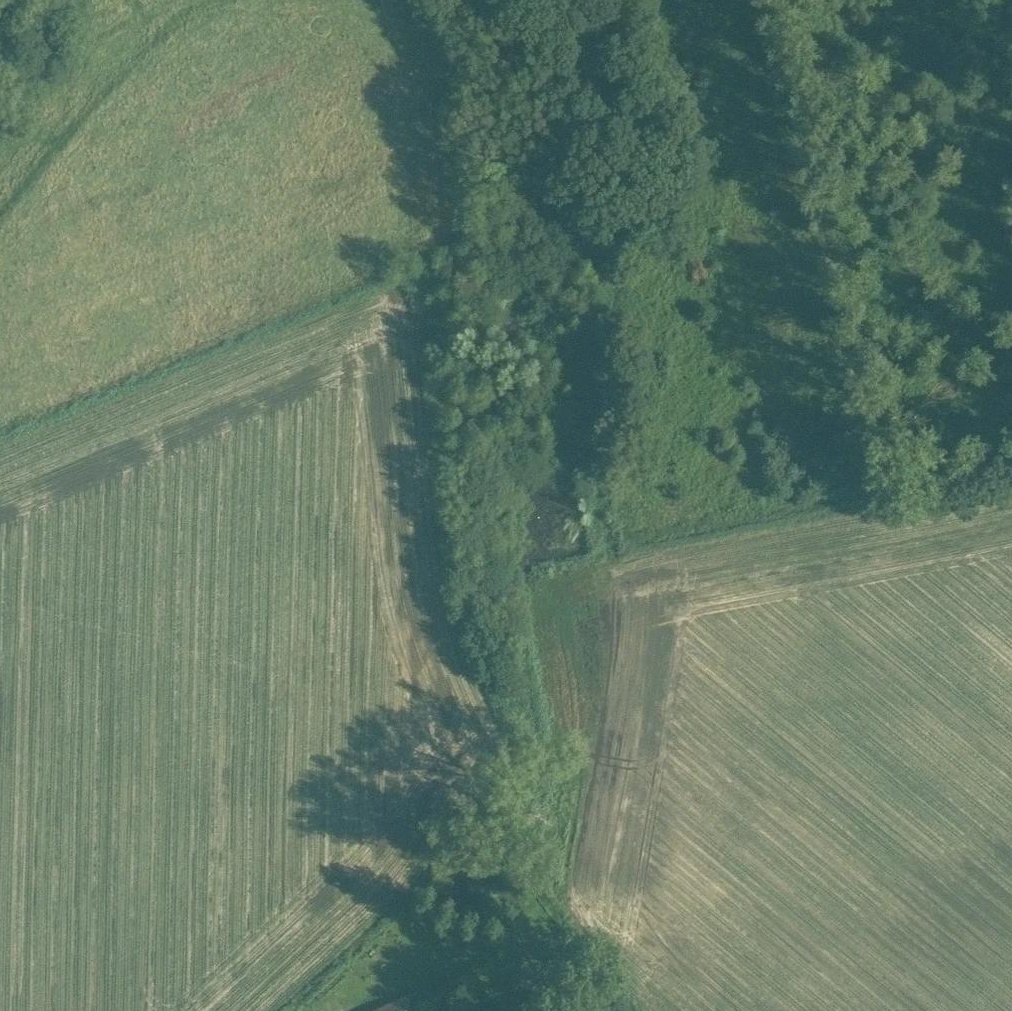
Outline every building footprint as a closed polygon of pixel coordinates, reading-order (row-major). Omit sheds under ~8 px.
[(383,1010),(411,1010),(406,1000),(383,1010)]
